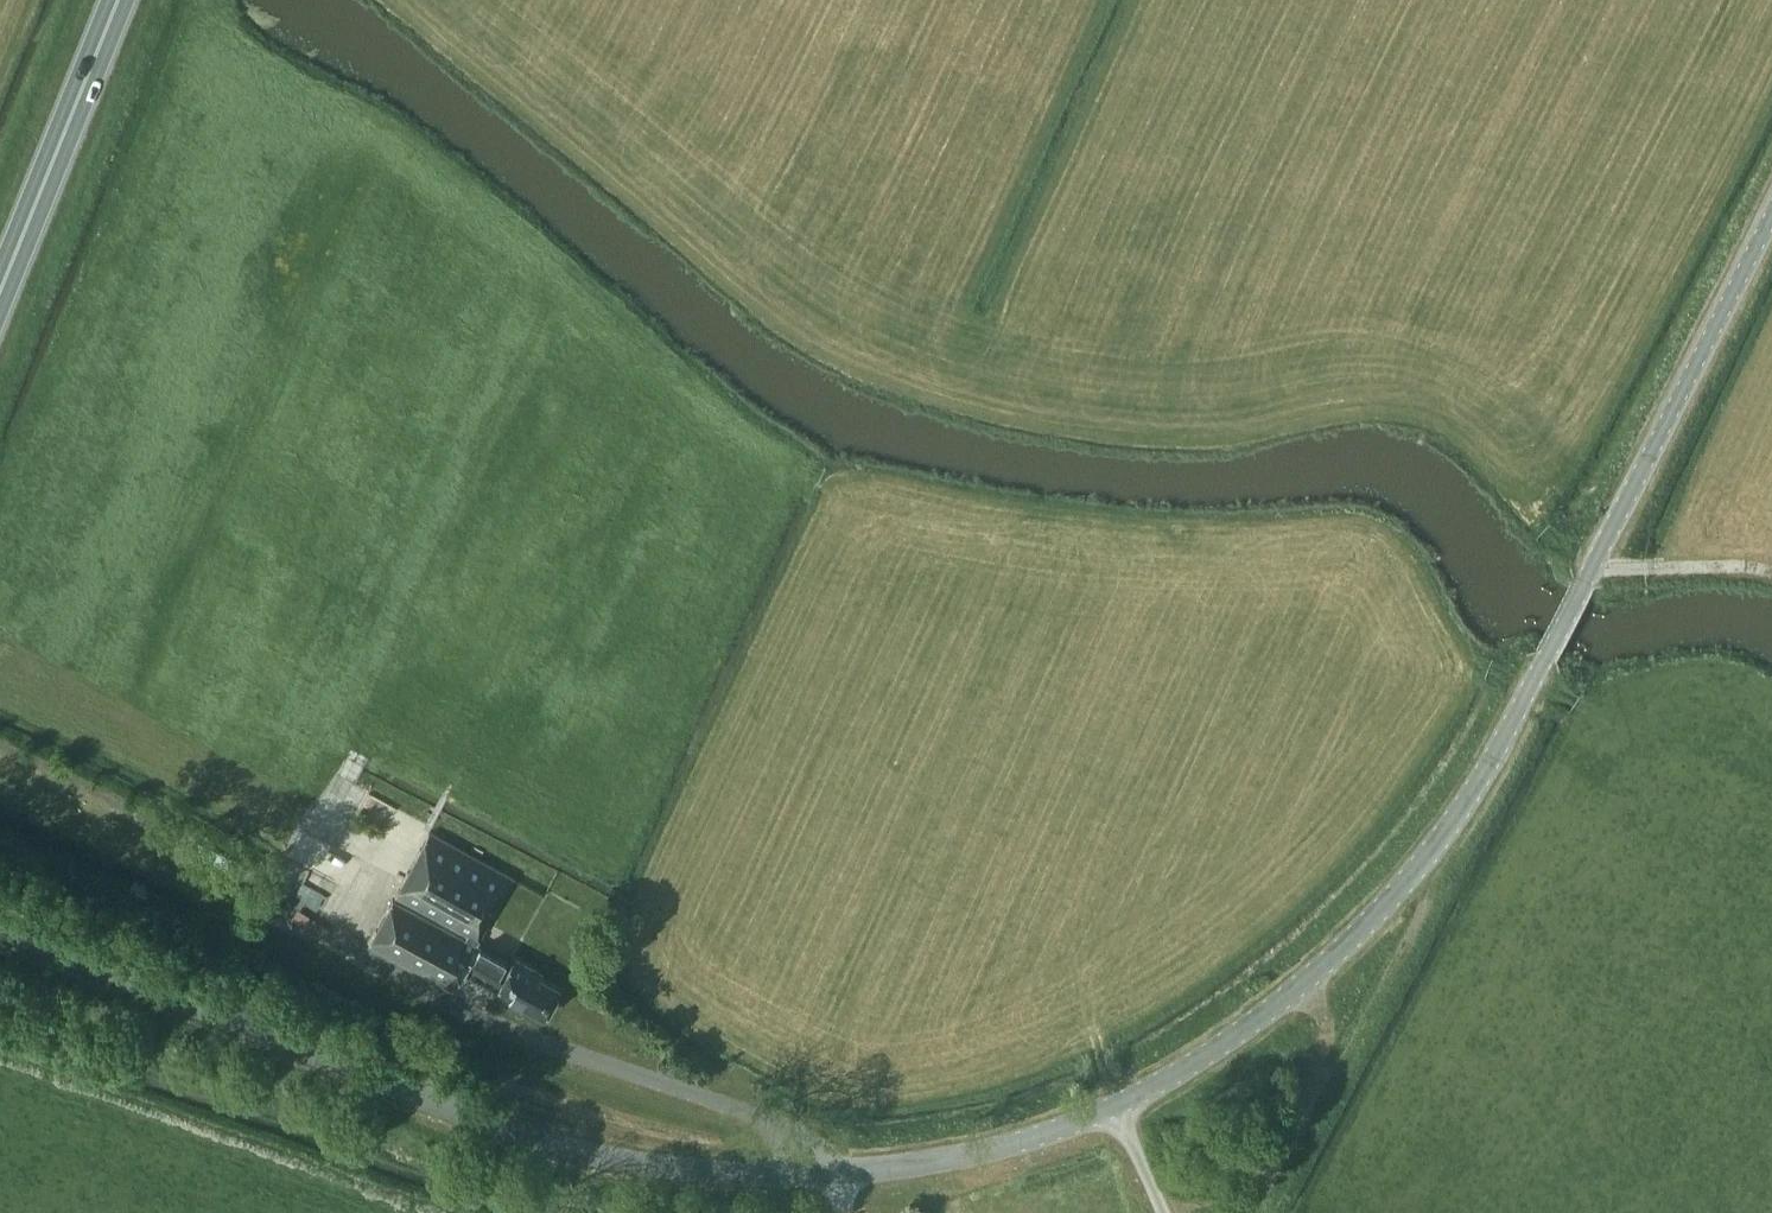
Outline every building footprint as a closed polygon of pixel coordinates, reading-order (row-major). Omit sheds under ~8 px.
[(450,988),(460,969),(496,988),(492,995),(521,1011),(524,1005),(543,1015),(558,987),(537,975),(539,971),(513,956),(509,964),(475,945),(512,879),(429,833),(394,896),(468,936),(466,941),(392,900),(368,944),(450,988)]
